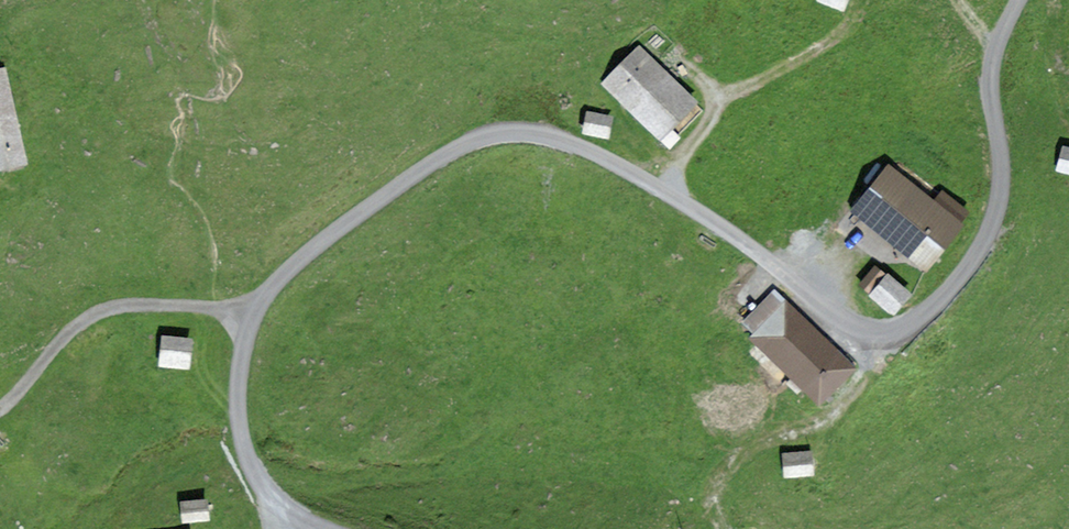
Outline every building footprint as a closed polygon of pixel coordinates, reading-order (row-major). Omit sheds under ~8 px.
[(599,81),(657,138),(695,100),(637,43),(599,81)] [(25,158),(3,62),(0,63),(0,164),(25,158)] [(583,107),(579,132),(608,136),(612,112),(583,107)] [(1053,169),(1068,172),(1068,145),(1059,142),(1053,169)] [(849,209),(925,268),(962,220),(886,161),(849,209)] [(880,267),(862,289),(892,314),(910,292),(880,267)] [(746,335),(817,403),(854,363),(773,286),(741,319),(751,329),(746,335)] [(158,331),(155,365),(187,368),(191,334),(158,331)] [(780,451),(781,475),(813,474),(812,449),(780,451)] [(177,498),(180,521),(208,518),(205,495),(177,498)]
